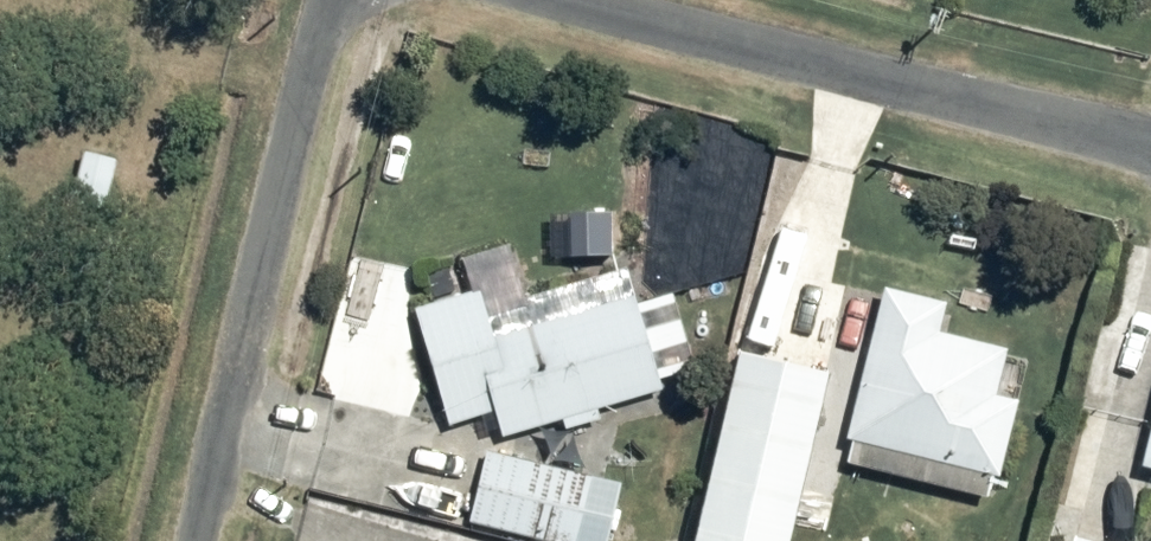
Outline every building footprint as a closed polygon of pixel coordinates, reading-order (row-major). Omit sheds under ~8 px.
[(945,304),(882,288),(843,440),(996,478),(1015,404),(993,398),(1004,351),(937,334),(945,304)] [(479,292),(415,311),(448,425),(490,412),(498,442),(661,395),(633,296),(492,337),(479,292)] [(824,376),(735,356),(693,540),(786,540),(824,376)] [(1143,468),(1150,470),(1150,433),(1143,468)] [(466,524),(536,540),(605,540),(619,485),(483,453),(466,524)]
